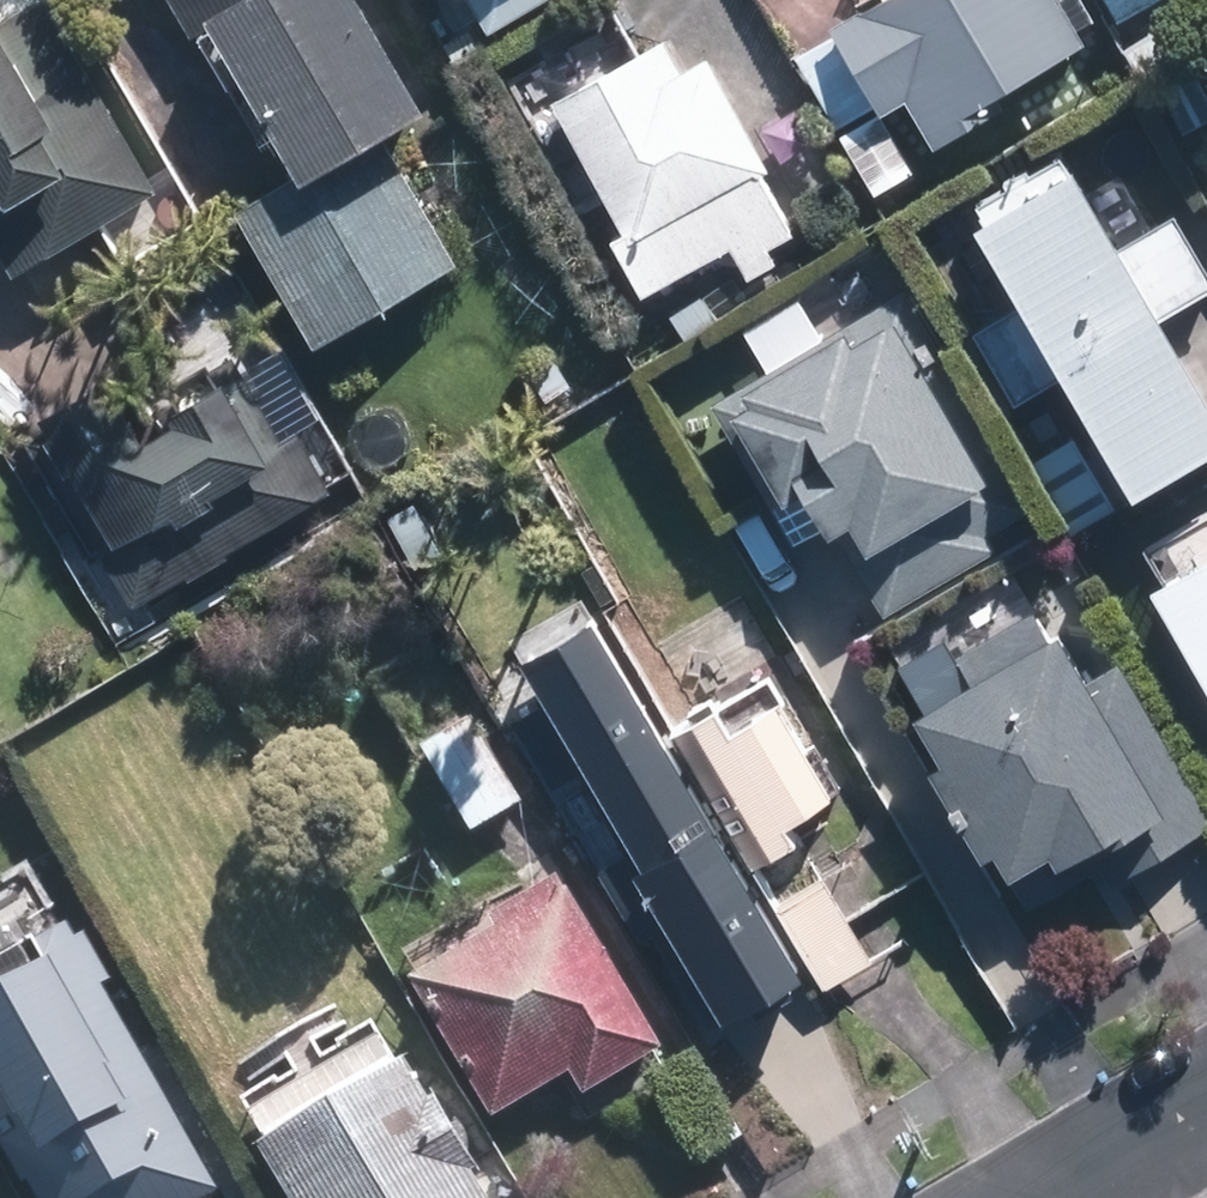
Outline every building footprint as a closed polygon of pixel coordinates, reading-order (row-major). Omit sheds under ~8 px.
[(55,0),(42,0),(12,18),(1,0),(0,0),(0,240),(17,270),(160,187),(55,0)] [(369,0),(178,0),(204,44),(225,31),(310,172),(243,212),(324,348),(465,265),(391,142),(436,114),(369,0)] [(491,18),(522,0),(480,0),(491,18)] [(994,98),(1084,46),(1058,0),(878,0),(830,27),(834,34),(791,58),(832,130),(874,106),(879,115),(904,101),(930,148),(999,108),(994,98)] [(1119,20),(1152,0),(1107,0),(1119,20)] [(773,150),(713,41),(684,57),(664,23),(556,83),(630,215),(617,222),(647,277),(733,229),(753,262),(780,246),(772,232),(798,216),(765,155),(773,150)] [(904,209),(939,189),(916,150),(881,170),(904,209)] [(1065,156),(983,204),(996,225),(990,229),(1034,306),(981,335),(1022,406),(1074,375),(1143,492),(1148,501),(1206,466),(1206,375),(1172,315),(1206,295),(1206,260),(1180,214),(1131,244),(1088,170),(1078,177),(1065,156)] [(684,337),(719,318),(705,293),(671,313),(684,337)] [(1020,512),(881,299),(698,417),(767,524),(786,512),(814,555),(827,547),(879,626),(989,555),(979,538),(1020,512)] [(141,607),(337,490),(304,434),(291,443),(238,355),(179,390),(193,413),(186,418),(191,425),(158,444),(119,380),(52,421),(122,538),(106,548),(141,607)] [(574,384),(557,357),(531,373),(548,400),(574,384)] [(1206,650),(1206,554),(1165,579),(1206,650)] [(1118,655),(1082,590),(1044,613),(1054,629),(1021,648),(1049,694),(1118,655)] [(806,983),(815,998),(875,962),(828,883),(785,909),(760,867),(806,839),(797,824),(838,800),(766,679),(661,741),(585,614),(478,677),(698,1046),(806,983)] [(1066,758),(1036,710),(1017,720),(1015,717),(965,746),(953,724),(907,752),(920,773),(912,777),(1028,972),(1132,910),(1128,903),(1153,887),(1116,827),(1092,842),(1047,770),(1066,758)] [(473,835),(526,805),(475,718),(423,747),(473,835)] [(670,1056),(568,884),(499,925),(506,936),(418,990),(499,1126),(574,1079),(590,1104),(670,1056)] [(111,993),(123,988),(103,953),(0,1012),(0,1145),(28,1194),(35,1190),(40,1197),(220,1197),(227,1194),(111,993)] [(390,1044),(259,1121),(277,1152),(269,1155),(295,1197),(494,1197),(418,1068),(408,1074),(390,1044)]
